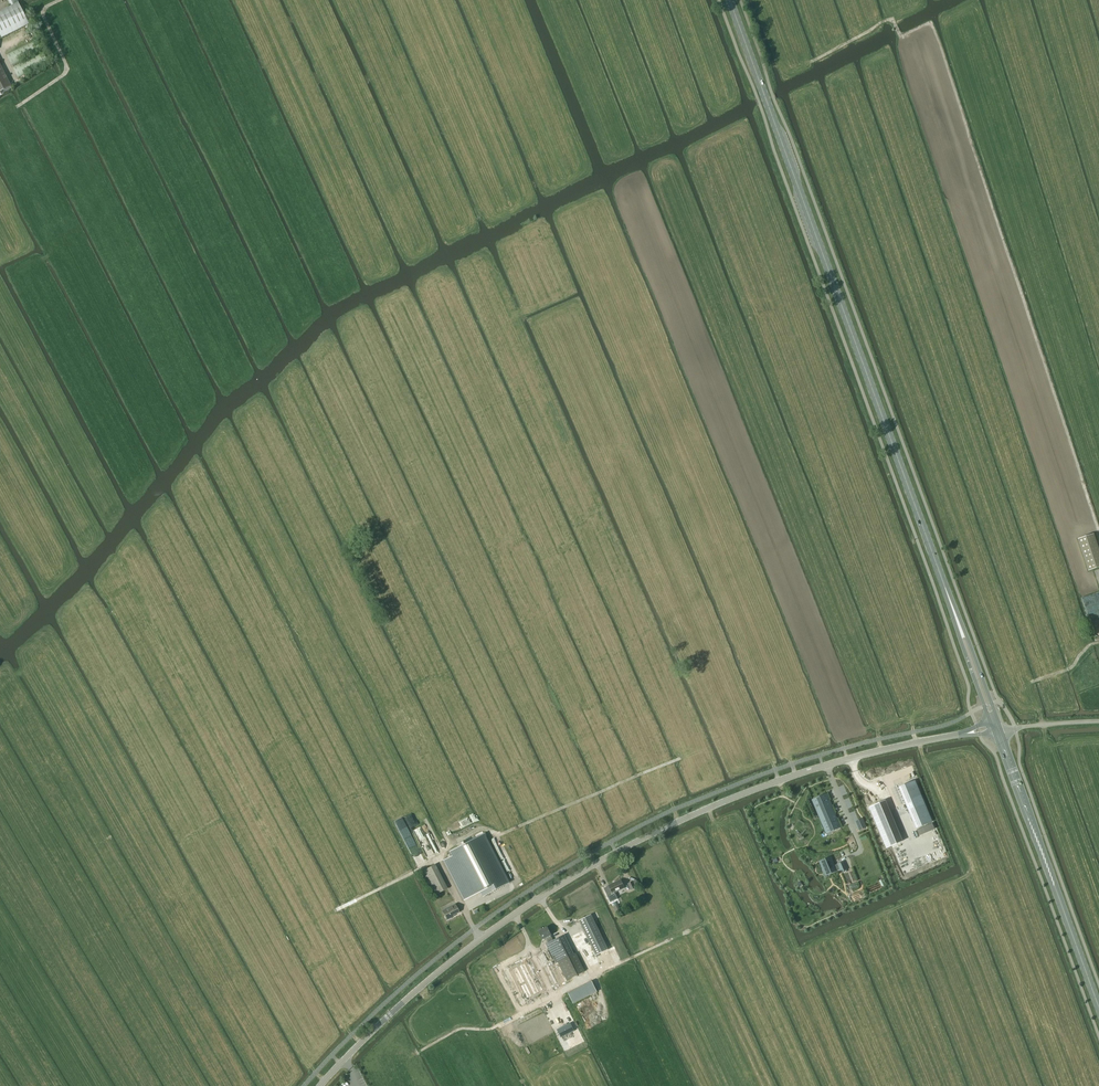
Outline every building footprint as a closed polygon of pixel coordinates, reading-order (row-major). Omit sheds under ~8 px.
[(0,12),(0,35),(1,38),(29,25),(18,3),(0,12)] [(0,65),(0,91),(11,86),(0,65)] [(899,787),(916,828),(932,822),(914,781),(899,787)] [(840,827),(826,794),(813,800),(819,815),(820,814),(826,829),(830,828),(832,831),(840,827)] [(884,799),(873,804),(890,845),(901,841),(884,799)] [(862,819),(856,822),(859,830),(866,827),(862,819)] [(479,892),(481,897),(510,882),(484,833),(449,852),(451,857),(444,860),(464,900),(479,892)] [(839,868),(841,872),(847,870),(843,861),(834,864),(831,857),(820,862),(824,873),(828,871),(829,873),(839,868)] [(435,864),(421,871),(434,896),(447,889),(435,864)] [(605,890),(607,896),(610,895),(611,899),(617,896),(615,892),(625,888),(621,880),(609,885),(609,886),(606,887),(607,890),(605,890)] [(628,884),(631,890),(636,888),(633,881),(628,884)] [(455,904),(442,911),(447,920),(454,916),(453,915),(459,912),(455,904)] [(579,920),(596,955),(608,949),(591,914),(579,920)] [(547,927),(542,929),(542,928),(541,928),(538,929),(538,930),(542,939),(551,935),(547,927)] [(548,949),(554,962),(557,961),(567,981),(567,980),(585,971),(576,953),(574,954),(564,935),(546,944),(548,949)] [(592,981),(568,993),(573,1003),(597,991),(592,981)] [(590,998),(576,1005),(588,1029),(602,1022),(590,998)] [(571,1023),(557,1029),(561,1037),(574,1031),(571,1023)]
